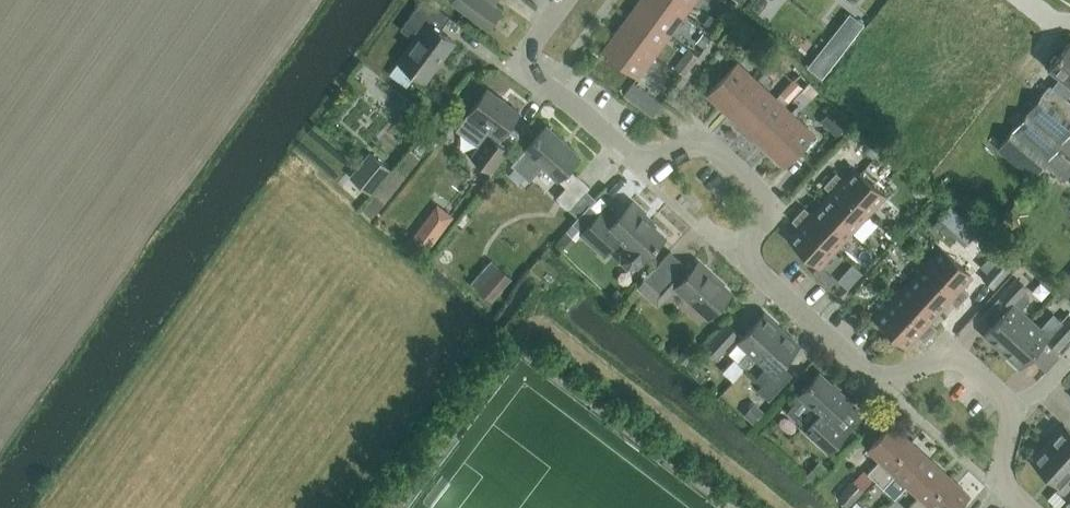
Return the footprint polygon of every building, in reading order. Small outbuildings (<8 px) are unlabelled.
[(391,72),(408,85),(416,74),(425,81),(454,42),(439,31),(449,17),(427,0),(421,0),(400,29),(414,39),(398,61),(399,62),(391,72)] [(451,1),(487,28),(502,9),(491,1),(492,0),(452,0),(451,1)] [(667,0),(640,0),(633,8),(669,34),(684,13),(667,0)] [(684,13),(694,0),(667,0),(684,13)] [(669,34),(633,8),(618,30),(653,56),(669,34)] [(850,14),(812,62),(808,67),(821,77),(864,25),(850,14)] [(711,15),(704,24),(713,31),(719,22),(711,15)] [(653,56),(618,30),(602,51),(637,77),(653,56)] [(703,48),(709,39),(703,34),(696,43),(703,48)] [(998,149),(999,151),(1006,157),(1031,177),(1053,151),(1069,131),(1069,120),(1064,115),(1069,107),(1069,104),(1065,100),(1067,99),(1069,95),(1062,89),(1069,80),(1069,42),(1049,68),(1060,77),(1051,89),(1048,87),(998,149)] [(675,68),(684,74),(697,57),(688,50),(675,68)] [(726,112),(756,80),(736,62),(707,94),(726,112)] [(773,62),(765,70),(773,78),(781,69),(773,62)] [(787,101),(801,87),(793,79),(779,94),(787,101)] [(746,130),(775,98),(756,80),(726,112),(746,130)] [(624,94),(652,115),(661,103),(632,82),(624,94)] [(809,83),(794,98),(803,107),(818,92),(809,83)] [(509,124),(519,112),(487,87),(469,112),(458,126),(480,143),(471,156),(492,172),(520,132),(509,124)] [(765,148),(795,116),(775,98),(746,130),(765,148)] [(785,166),(814,134),(795,116),(765,148),(785,166)] [(833,142),(846,127),(837,118),(823,133),(833,142)] [(579,155),(546,125),(510,163),(529,180),(542,166),(557,180),(558,179),(566,186),(556,197),(569,209),(590,186),(577,174),(576,175),(568,168),(579,155)] [(1028,195),(1034,200),(1045,187),(1041,184),(1052,171),(1063,180),(1069,171),(1069,131),(1053,151),(1031,177),(1038,183),(1028,195)] [(871,144),(864,151),(872,159),(879,151),(871,144)] [(371,193),(391,169),(370,151),(350,175),(371,193)] [(835,172),(829,178),(867,213),(883,195),(854,168),(843,179),(835,172)] [(867,213),(829,178),(823,185),(831,192),(821,203),(850,230),(867,213)] [(619,237),(629,246),(626,249),(624,252),(622,254),(622,258),(630,266),(634,266),(637,264),(639,261),(642,258),(654,245),(655,246),(664,236),(640,215),(642,212),(631,202),(613,222),(600,211),(580,233),(603,254),(619,237)] [(850,230),(821,203),(811,214),(803,206),(797,213),(834,247),(850,230)] [(435,207),(413,237),(430,250),(453,220),(435,207)] [(834,247),(797,213),(791,219),(799,227),(789,238),(818,265),(834,247)] [(565,231),(556,241),(565,249),(574,239),(565,231)] [(994,243),(982,232),(976,239),(989,249),(994,243)] [(969,276),(940,249),(924,266),(961,301),(967,294),(959,287),(969,276)] [(729,292),(696,262),(689,270),(682,263),(682,262),(669,250),(643,278),(659,293),(671,280),(676,284),(675,285),(708,315),(729,292)] [(994,288),(1014,266),(1002,256),(999,260),(991,252),(981,263),(989,270),(982,277),(994,288)] [(851,264),(843,272),(854,282),(862,274),(851,264)] [(491,301),(512,277),(499,266),(479,290),(491,301)] [(961,301),(924,266),(908,283),(937,310),(947,300),(955,307),(961,301)] [(1062,286),(1069,293),(1069,277),(1062,286)] [(984,334),(1002,351),(1030,320),(1020,311),(1029,301),(1021,293),(1027,287),(1016,278),(1000,296),(1011,306),(984,334)] [(937,310),(908,283),(892,301),(929,335),(935,328),(927,321),(937,310)] [(929,335),(892,301),(876,318),(905,345),(915,334),(923,341),(929,335)] [(754,357),(755,358),(782,329),(763,311),(736,340),(747,351),(736,362),(734,360),(723,371),(732,380),(754,357)] [(1069,335),(1069,316),(1068,314),(1057,326),(1049,319),(1039,329),(1030,320),(1002,351),(1020,367),(1047,339),(1057,349),(1069,335)] [(716,358),(739,334),(728,323),(705,347),(716,358)] [(798,344),(782,329),(755,358),(764,367),(754,378),(761,385),(756,389),(768,400),(788,377),(777,367),(798,344)] [(694,356),(685,347),(675,358),(682,364),(684,366),(694,356)] [(845,432),(832,420),(851,400),(819,371),(797,394),(799,396),(788,409),(807,426),(804,430),(827,451),(845,432)] [(755,405),(745,416),(753,423),(763,412),(755,405)] [(874,480),(910,441),(890,423),(866,449),(878,460),(866,473),(874,480)] [(1064,425),(1048,442),(1069,463),(1069,430),(1064,425)] [(905,485),(929,459),(910,441),(874,480),(894,498),(906,486),(905,485)] [(1048,442),(1031,460),(1060,487),(1066,480),(1069,483),(1069,463),(1048,442)] [(949,477),(929,459),(905,485),(906,486),(917,495),(905,507),(920,507),(949,477)] [(829,471),(818,462),(806,475),(816,485),(829,471)] [(848,506),(873,480),(868,475),(859,485),(852,479),(837,496),(848,506)] [(968,495),(949,477),(920,507),(957,507),(968,495)]
